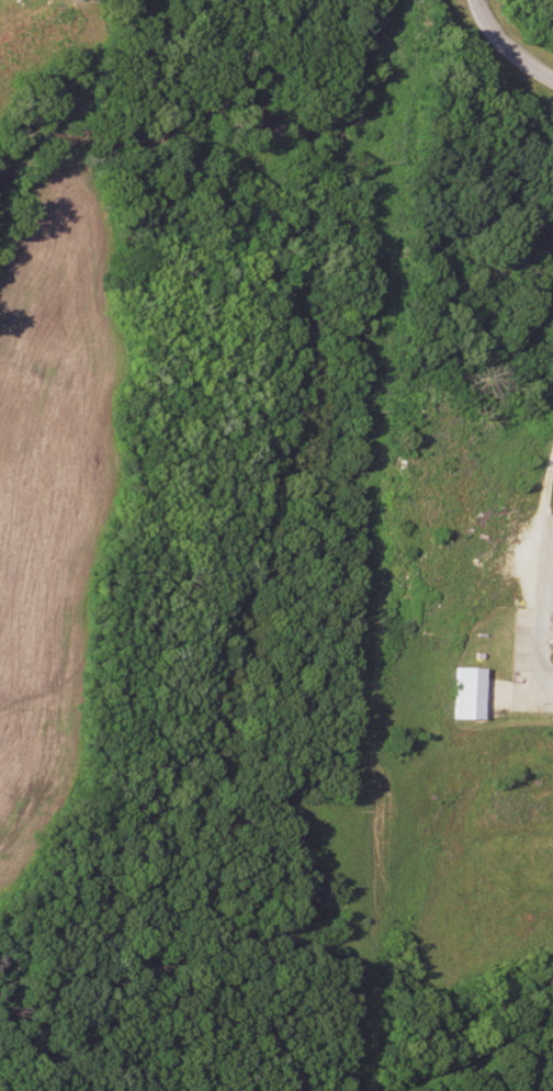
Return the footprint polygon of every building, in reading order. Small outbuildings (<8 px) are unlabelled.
[(478,667),(446,666),(446,719),(478,719),(478,667)]
